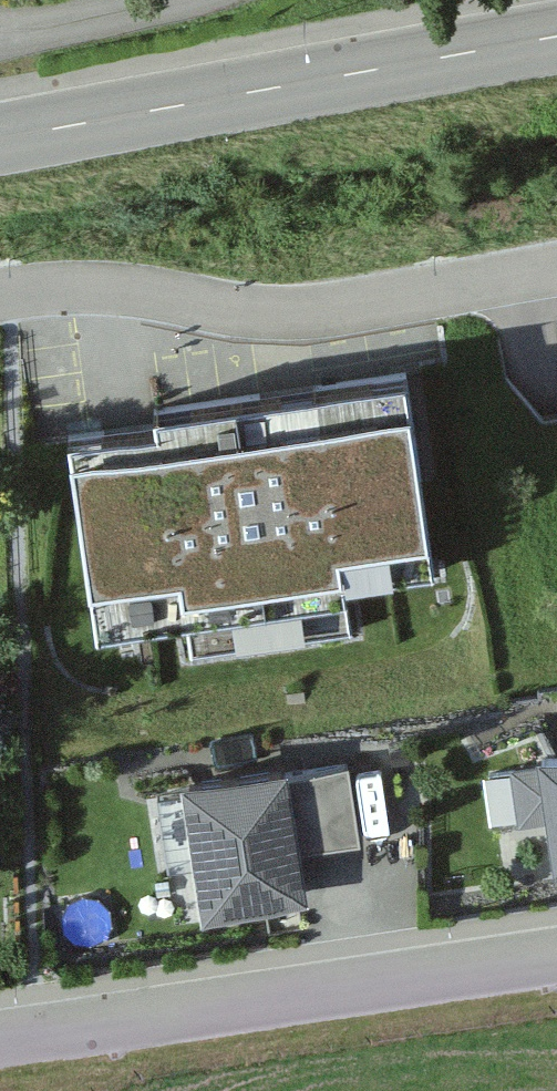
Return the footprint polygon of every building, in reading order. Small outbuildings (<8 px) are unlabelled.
[(157,431),(69,444),(96,635),(345,599),(343,584),(432,571),(404,378),(154,414),(157,431)] [(288,755),(182,770),(184,789),(194,863),(201,909),(307,894),(301,847),(290,766),(288,755)] [(536,759),(538,770),(509,775),(519,837),(548,832),(556,884),(556,755),(536,759)] [(349,758),(290,766),(301,847),(360,840),(349,758)] [(194,863),(184,789),(157,793),(169,867),(194,863)]
